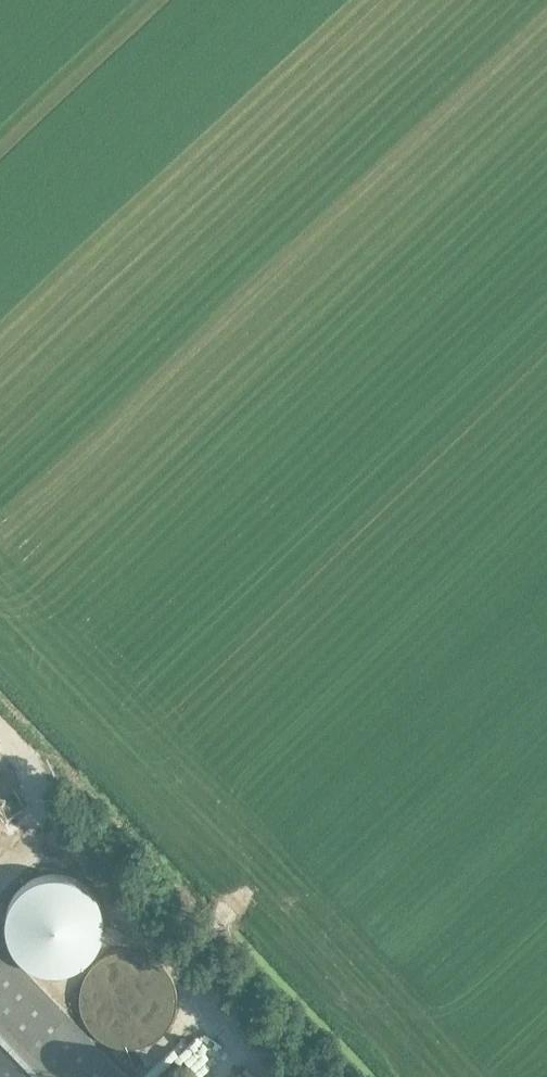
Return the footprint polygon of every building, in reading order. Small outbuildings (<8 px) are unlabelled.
[(93,953),(95,952),(97,947),(100,943),(102,938),(103,933),(104,927),(104,922),(104,917),(103,912),(102,907),(100,902),(97,897),(95,893),(91,889),(88,885),(84,882),(79,879),(75,877),(70,875),(65,873),(59,873),(54,872),(49,873),(44,873),(39,875),(34,877),(29,879),(25,882),(21,885),(17,889),(14,893),(11,897),(9,902),(7,907),(6,912),(5,917),(4,922),(5,927),(6,933),(7,938),(9,942),(11,947),(14,951),(17,956),(21,959),(25,962),(29,965),(34,968),(39,970),(43,971),(49,972),(54,972),(59,972),(64,971),(69,970),(74,968),(78,966),(82,964),(86,960),(90,957),(93,953)] [(1,946),(0,946),(0,1076),(126,1076),(1,946)]
